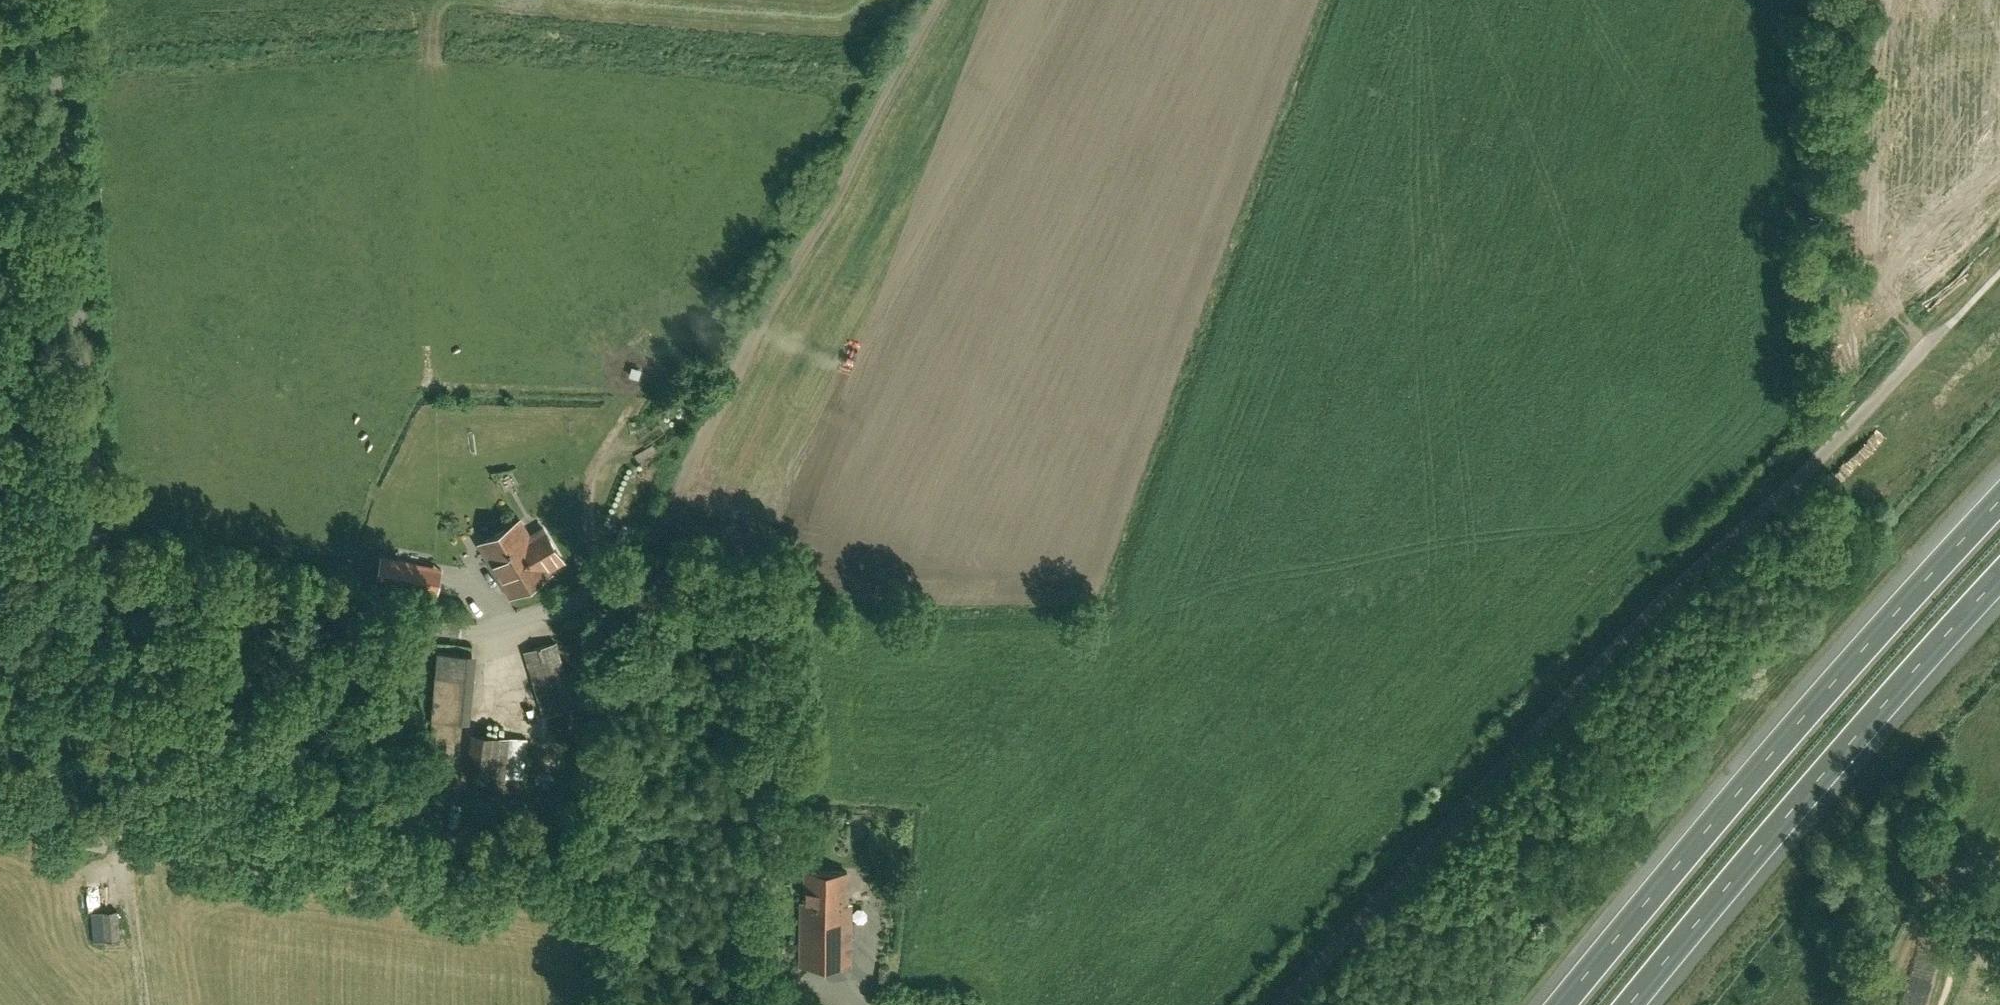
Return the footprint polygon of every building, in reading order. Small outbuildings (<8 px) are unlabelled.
[(529,537),(519,520),(480,543),(511,595),(550,572),(547,568),(562,560),(544,529),(529,537)] [(441,569),(382,558),(377,581),(436,592),(441,569)] [(525,651),(545,717),(575,707),(555,642),(525,651)] [(438,651),(432,719),(467,722),(473,654),(438,651)] [(470,773),(522,778),(526,737),(474,732),(470,773)] [(847,869),(805,868),(804,900),(800,900),(800,964),(850,965),(850,909),(847,909),(847,869)] [(88,910),(89,940),(116,938),(115,909),(88,910)] [(1912,954),(1895,1004),(1922,1004),(1937,963),(1912,954)]
